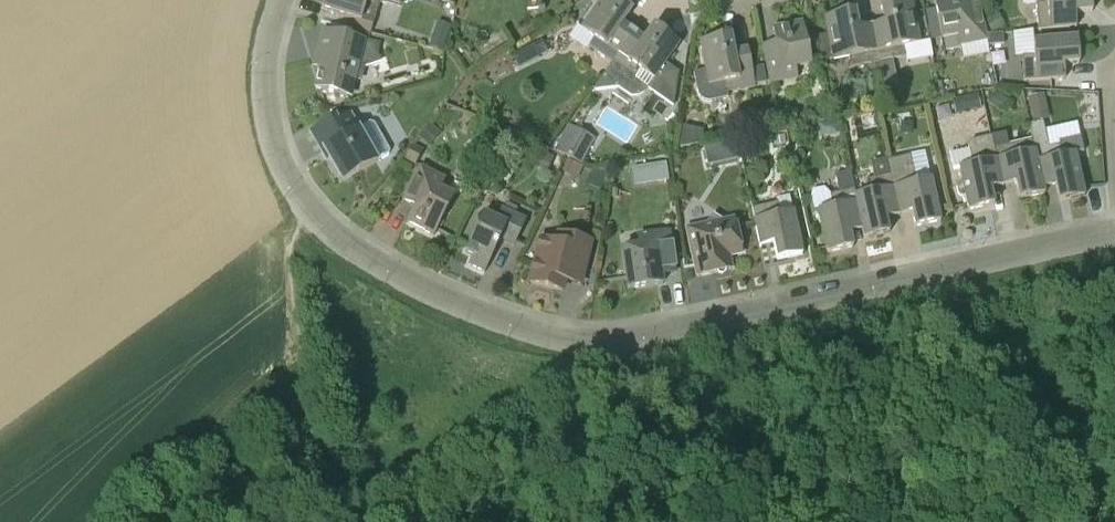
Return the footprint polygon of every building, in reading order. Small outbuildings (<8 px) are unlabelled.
[(360,22),(367,0),(325,0),(322,10),(360,22)] [(633,33),(622,25),(632,12),(615,0),(602,0),(581,30),(594,39),(588,47),(611,64),(613,62),(633,33)] [(986,42),(978,3),(966,5),(965,0),(933,0),(941,40),(957,37),(958,47),(986,42)] [(1037,31),(1076,28),(1075,14),(1092,13),(1091,0),(1046,0),(1046,4),(1036,5),(1037,31)] [(903,47),(919,43),(911,1),(880,7),(884,23),(871,26),(878,62),(905,57),(903,47)] [(878,62),(871,26),(858,28),(854,12),(824,18),(833,61),(848,58),(850,68),(878,62)] [(1000,14),(985,19),(990,33),(1005,27),(1000,14)] [(795,69),(811,66),(802,22),(772,29),(775,44),(762,47),(770,85),(797,79),(795,69)] [(679,74),(665,65),(679,44),(654,27),(644,41),(633,33),(613,62),(635,78),(640,71),(653,81),(647,90),(673,110),(679,74)] [(315,89),(352,97),(365,43),(324,33),(316,69),(319,70),(315,89)] [(988,41),(988,45),(1004,44),(1003,33),(987,34),(988,41)] [(441,52),(445,40),(431,35),(427,48),(441,52)] [(725,94),(754,88),(752,73),(747,51),(733,54),(730,37),(699,43),(708,87),(723,83),(725,94)] [(1021,57),(1023,83),(1065,79),(1064,65),(1079,64),(1077,38),(1033,42),(1034,56),(1021,57)] [(540,40),(518,47),(524,63),(546,56),(540,40)] [(996,112),(1007,101),(997,91),(986,102),(996,112)] [(1031,113),(1048,109),(1044,94),(1027,98),(1031,113)] [(978,95),(965,97),(968,113),(981,110),(978,95)] [(358,173),(377,162),(351,116),(340,122),(338,117),(312,132),(323,151),(327,150),(331,157),(328,159),(340,179),(356,170),(358,173)] [(1042,189),(1043,189),(1055,186),(1059,203),(1084,197),(1074,154),(1061,157),(1059,146),(1048,148),(1046,138),(1044,138),(1041,123),(1028,126),(1032,141),(1042,189)] [(429,124),(419,137),(431,147),(441,134),(429,124)] [(567,124),(553,150),(581,165),(595,139),(567,124)] [(701,144),(704,131),(683,127),(679,148),(701,144)] [(777,148),(784,147),(787,141),(783,135),(776,136),(773,142),(777,148)] [(967,145),(971,165),(959,168),(962,182),(959,183),(957,187),(958,194),(962,196),(965,196),(968,211),(993,206),(990,189),(1003,186),(994,149),(991,136),(970,141),(967,145)] [(1044,195),(1043,189),(1042,189),(1032,141),(994,149),(1003,186),(1016,183),(1019,200),(1044,195)] [(736,143),(724,145),(727,162),(739,159),(736,143)] [(411,145),(403,160),(415,166),(423,151),(411,145)] [(529,164),(548,172),(553,159),(534,151),(529,164)] [(889,175),(898,216),(912,213),(915,228),(940,222),(930,179),(915,182),(909,156),(885,161),(889,175)] [(576,179),(582,167),(567,160),(561,172),(576,179)] [(652,165),(655,183),(669,180),(666,163),(652,165)] [(420,166),(412,182),(402,202),(414,208),(406,222),(434,236),(455,196),(441,189),(446,179),(420,166)] [(829,195),(832,207),(818,210),(828,254),(853,248),(849,233),(862,230),(854,195),(849,172),(834,176),(838,193),(829,195)] [(868,192),(854,195),(862,230),(864,240),(889,234),(885,219),(898,216),(889,175),(865,181),(868,192)] [(501,208),(495,219),(484,213),(465,253),(474,257),(470,266),(485,273),(489,264),(500,241),(514,247),(527,219),(515,214),(517,208),(506,203),(503,209),(501,208)] [(776,203),(751,208),(760,247),(773,244),(777,261),(802,255),(792,211),(779,214),(776,203)] [(713,216),(708,223),(686,228),(697,278),(731,271),(728,257),(742,254),(734,218),(721,220),(713,216)] [(637,246),(621,249),(627,290),(662,285),(661,275),(675,273),(669,230),(636,235),(637,246)] [(554,242),(541,239),(530,283),(562,291),(565,281),(580,285),(591,241),(556,232),(554,242)]
